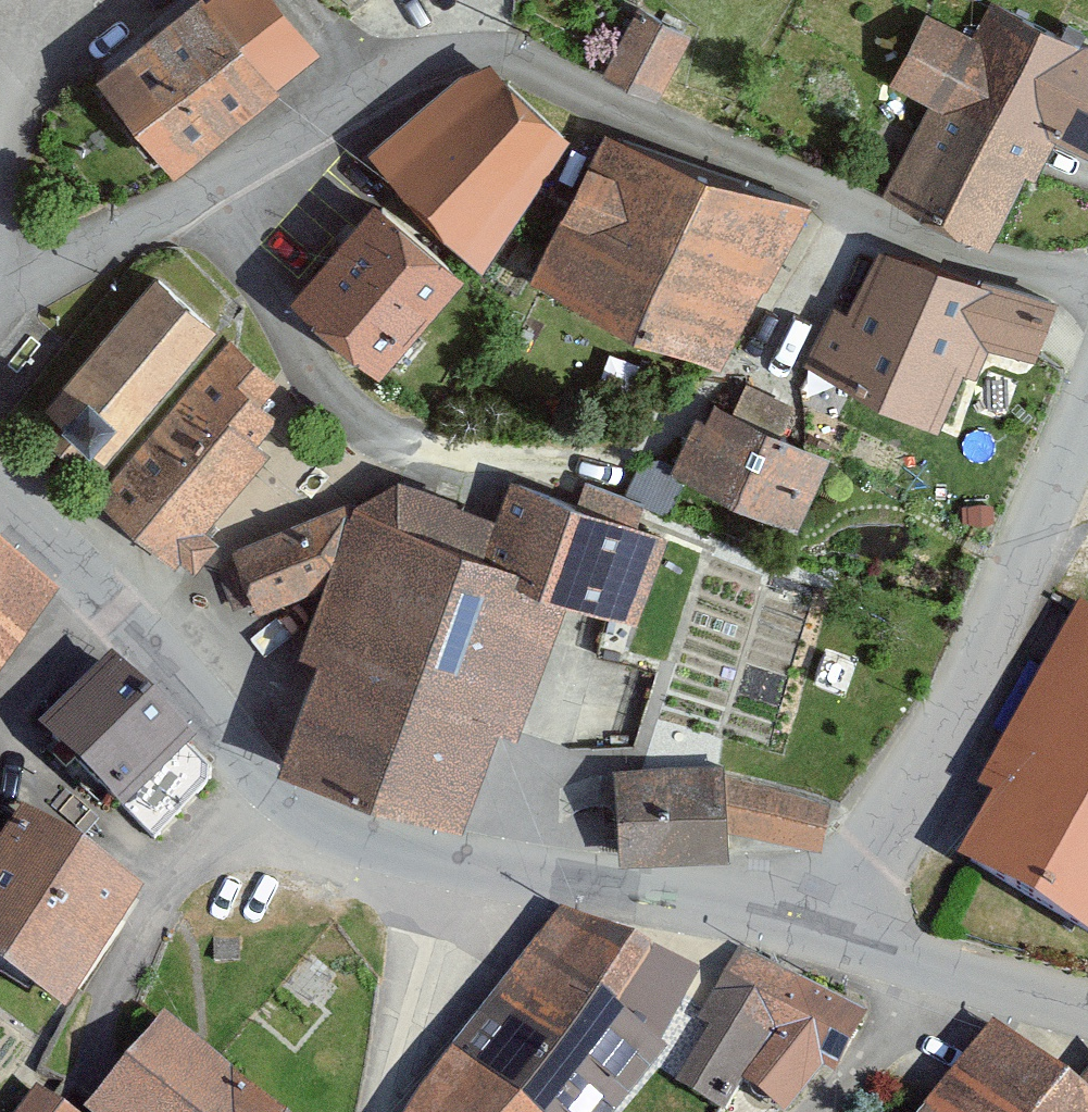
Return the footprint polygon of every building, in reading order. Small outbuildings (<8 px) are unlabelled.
[(96,67),(168,159),(315,46),(279,0),(183,0),(96,67)] [(601,60),(654,86),(684,26),(631,0),(601,60)] [(878,80),(920,101),(877,187),(988,244),(1048,126),(1083,144),(1087,135),(1087,41),(1006,0),(982,0),(958,48),(907,22),(878,80)] [(454,65),(368,139),(479,264),(566,130),(485,53),(454,65)] [(808,204),(599,124),(531,272),(713,361),(808,204)] [(458,269),(366,192),(282,291),(374,369),(458,269)] [(1044,295),(878,230),(851,299),(829,290),(801,359),(932,410),(966,325),(1023,347),(1044,295)] [(153,270),(41,399),(101,451),(213,322),(153,270)] [(224,329),(97,490),(188,560),(273,452),(257,440),(278,414),(262,401),(282,374),(224,329)] [(710,407),(683,471),(794,519),(821,454),(710,407)] [(487,547),(354,498),(330,568),(302,643),(321,650),(284,753),(461,816),(491,732),(521,742),(570,604),(642,629),(663,541),(508,489),(487,547)] [(313,519),(223,550),(239,599),(330,568),(313,519)] [(47,588),(0,552),(0,648),(47,588)] [(1078,604),(933,852),(1087,942),(1087,610),(1078,604)] [(107,660),(37,727),(117,811),(188,744),(107,660)] [(720,816),(822,843),(836,791),(734,764),(720,816)] [(714,779),(628,784),(631,847),(717,843),(714,779)] [(0,834),(0,965),(56,1006),(139,895),(20,807),(0,834)] [(404,1111),(600,1111),(657,1047),(613,1001),(648,951),(558,913),(404,1111)] [(862,1014),(742,940),(696,1014),(709,1023),(675,1077),(725,1108),(742,1080),(790,1110),(824,1057),(832,1062),(862,1014)] [(917,1111),(1087,1111),(1087,1087),(1083,1083),(998,1015),(917,1111)] [(161,1019),(80,1111),(263,1111),(161,1019)] [(15,1111),(65,1111),(35,1087),(15,1111)]
